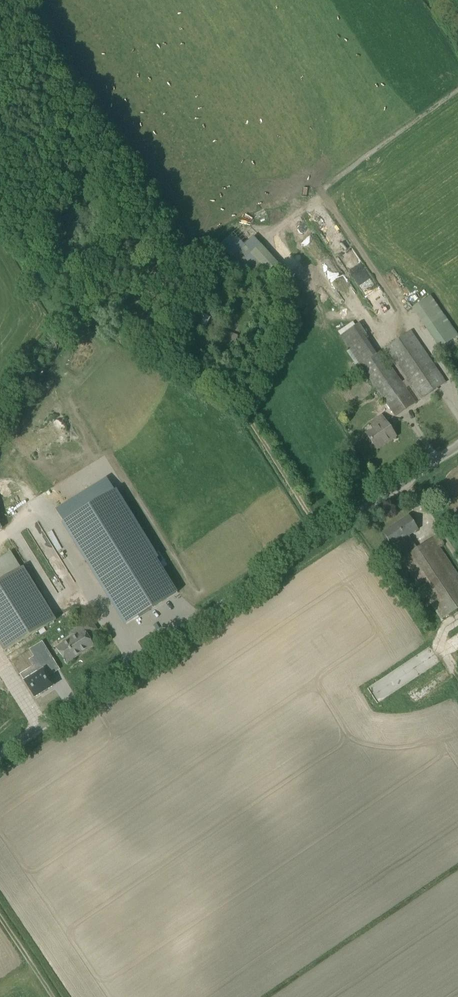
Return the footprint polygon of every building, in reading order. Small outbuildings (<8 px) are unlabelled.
[(257,235),(238,253),(266,282),(284,264),(257,235)] [(210,317),(197,311),(192,320),(205,327),(210,317)] [(457,336),(447,321),(431,332),(441,347),(457,336)] [(387,348),(384,350),(388,356),(391,355),(407,379),(402,382),(406,388),(411,385),(421,399),(446,382),(411,332),(387,348)] [(219,337),(217,342),(235,348),(237,342),(236,342),(219,337)] [(381,352),(361,365),(390,408),(395,416),(415,403),(410,394),(406,388),(402,382),(381,352)] [(396,436),(390,428),(382,415),(371,423),(375,429),(366,434),(377,449),(396,436)] [(102,475),(51,506),(101,587),(113,580),(134,614),(173,590),(102,475)] [(398,543),(406,556),(417,549),(409,536),(418,530),(408,516),(383,532),(393,546),(398,543)] [(417,549),(406,556),(402,559),(442,620),(457,609),(457,574),(440,547),(444,544),(438,535),(417,549)] [(23,567),(0,581),(0,646),(4,652),(56,620),(23,567)] [(93,645),(80,626),(69,633),(72,637),(56,648),(66,663),(93,645)] [(42,642),(30,650),(34,657),(40,667),(53,659),(42,642)] [(402,667),(369,686),(377,699),(410,679),(402,667)] [(27,677),(20,682),(31,697),(49,685),(38,669),(33,673),(32,670),(26,675),(27,677)]
